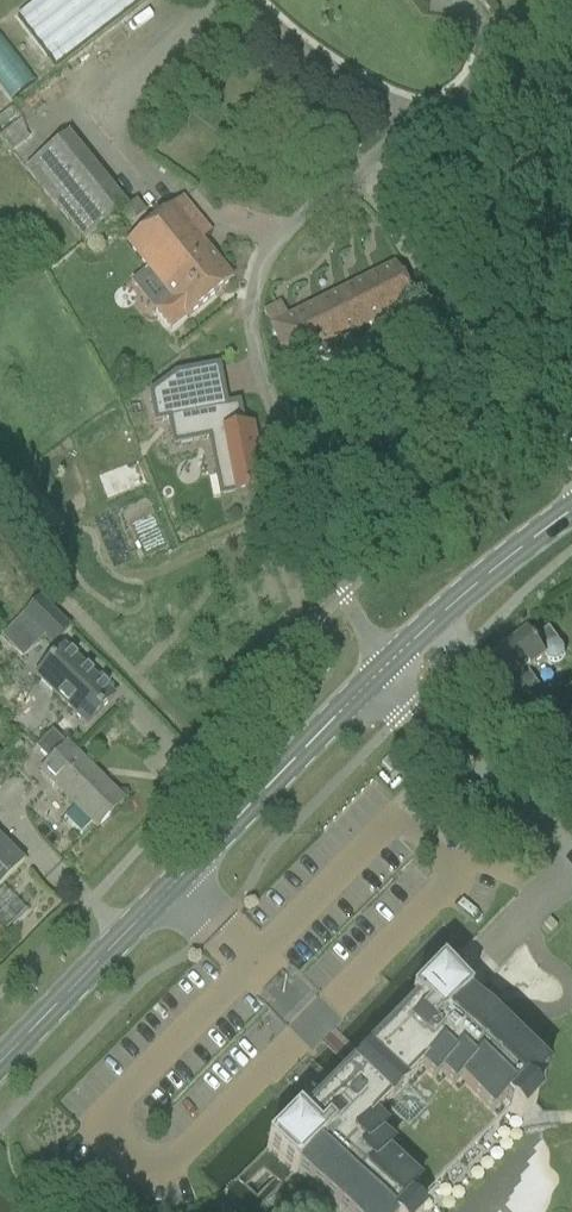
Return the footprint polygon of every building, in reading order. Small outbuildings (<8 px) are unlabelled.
[(55,68),(143,0),(41,0),(17,19),(55,68)] [(12,101),(37,82),(0,34),(0,86),(12,101)] [(86,247),(112,226),(120,237),(146,216),(137,203),(126,212),(69,140),(27,173),(86,247)] [(186,318),(187,319),(232,282),(201,246),(210,238),(181,202),(128,245),(171,299),(155,311),(170,331),(186,318)] [(395,267),(370,279),(389,316),(414,304),(395,267)] [(370,279),(346,291),(365,329),(389,316),(370,279)] [(365,329),(346,291),(321,303),(340,341),(365,329)] [(321,303),(297,315),(315,353),(340,341),(321,303)] [(315,353),(297,315),(288,320),(281,306),(264,315),(289,366),(315,353)] [(220,369),(188,375),(153,402),(157,424),(170,422),(174,446),(210,439),(217,476),(232,474),(236,496),(264,491),(253,427),(244,429),(240,407),(228,409),(220,369)] [(2,639),(23,660),(43,639),(51,647),(70,629),(41,600),(38,604),(2,639)] [(491,661),(508,685),(511,683),(523,700),(541,688),(528,671),(546,658),(549,662),(554,664),(559,663),(563,660),(566,655),(565,650),(550,630),(535,641),(530,633),(491,661)] [(62,650),(36,677),(86,727),(113,699),(62,650)] [(41,776),(75,809),(64,820),(81,837),(93,825),(97,830),(123,803),(50,731),(32,749),(50,767),(41,776)] [(24,864),(0,841),(0,889),(24,864)] [(441,974),(410,1005),(417,1011),(361,1068),(354,1075),(303,1126),(297,1120),(266,1151),(295,1180),(298,1177),(334,1211),(403,1211),(503,1109),(519,1125),(535,1109),(526,1100),(545,1081),(466,1004),(469,1001),(441,974)]
